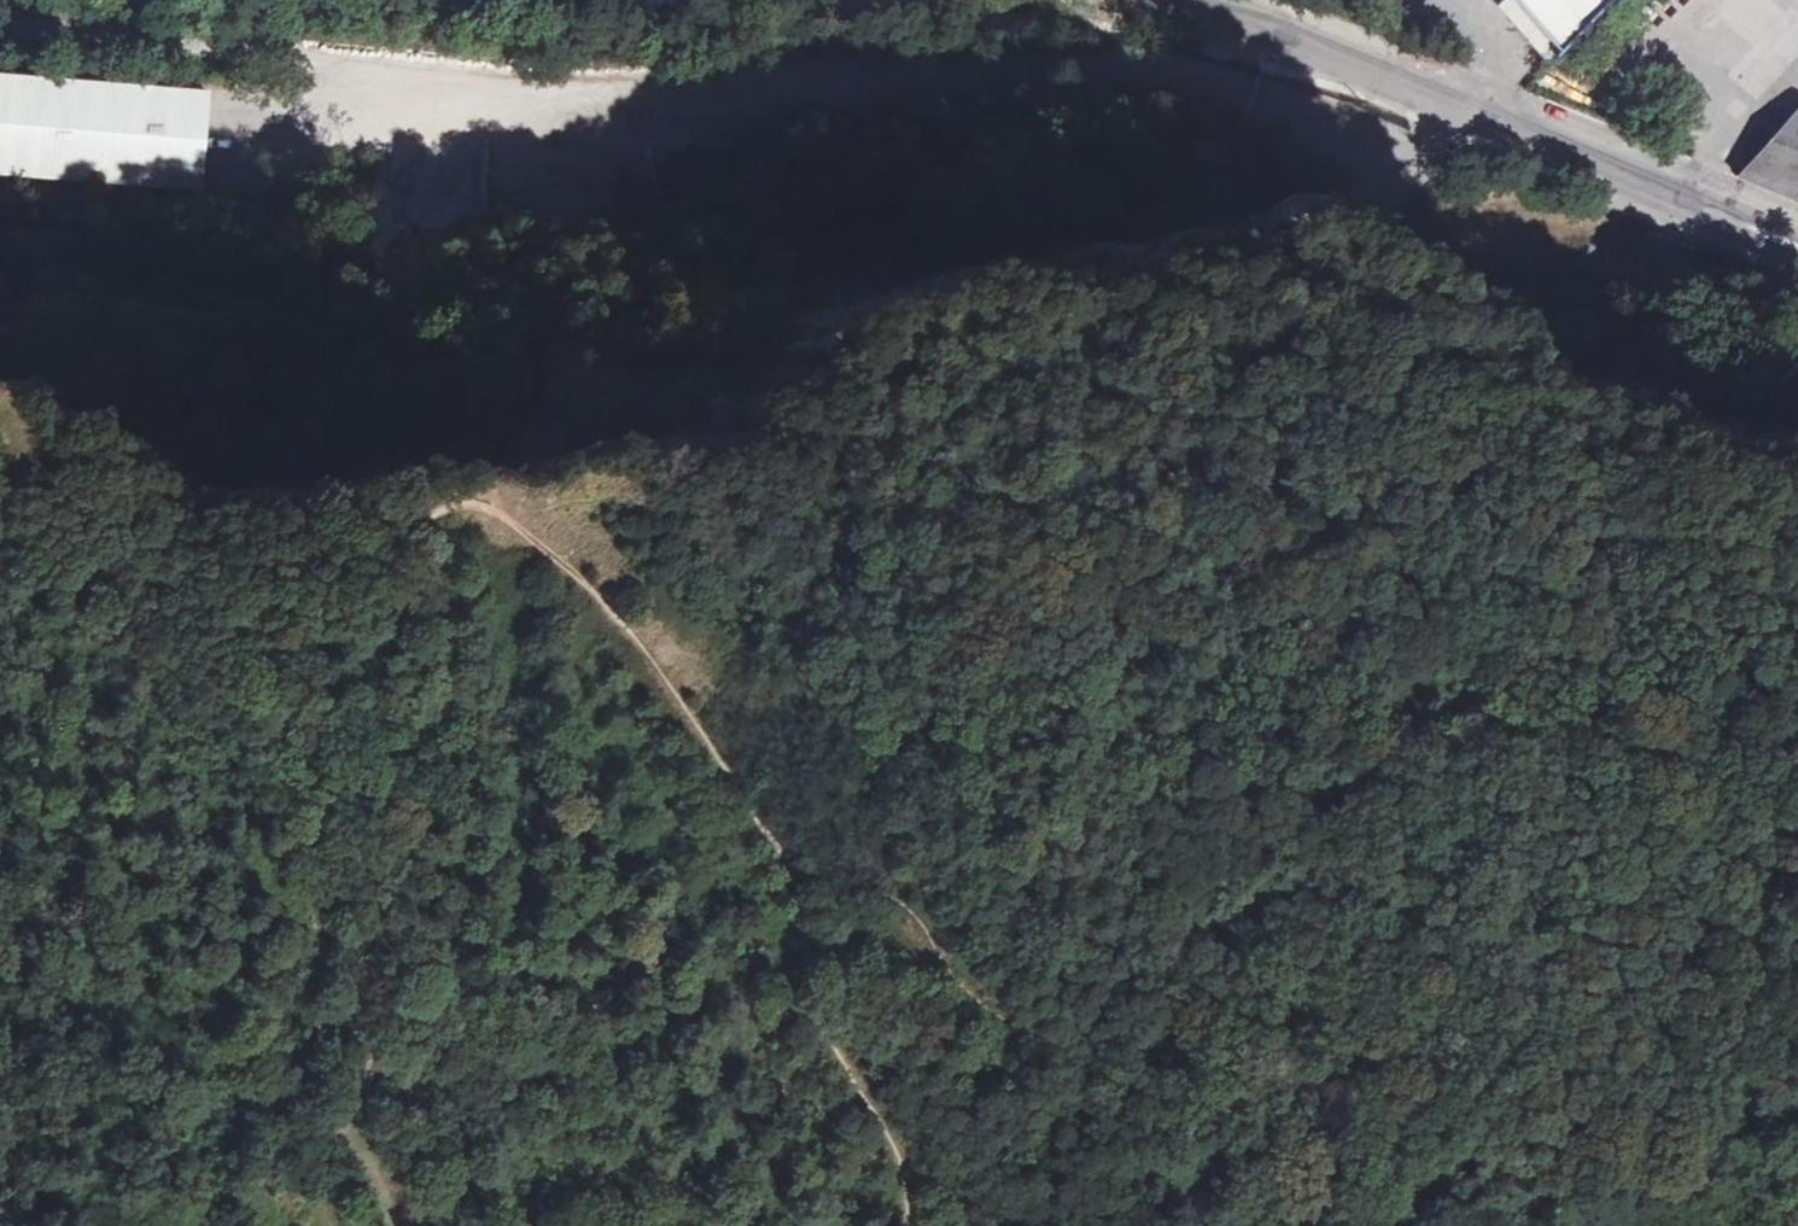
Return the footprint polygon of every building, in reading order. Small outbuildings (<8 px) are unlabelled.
[(1610,0),(1514,0),(1559,53),(1610,0)] [(200,194),(208,98),(0,80),(0,176),(200,194)] [(1767,141),(1759,135),(1744,145),(1754,155),(1734,177),(1797,204),(1797,106),(1767,141)]
